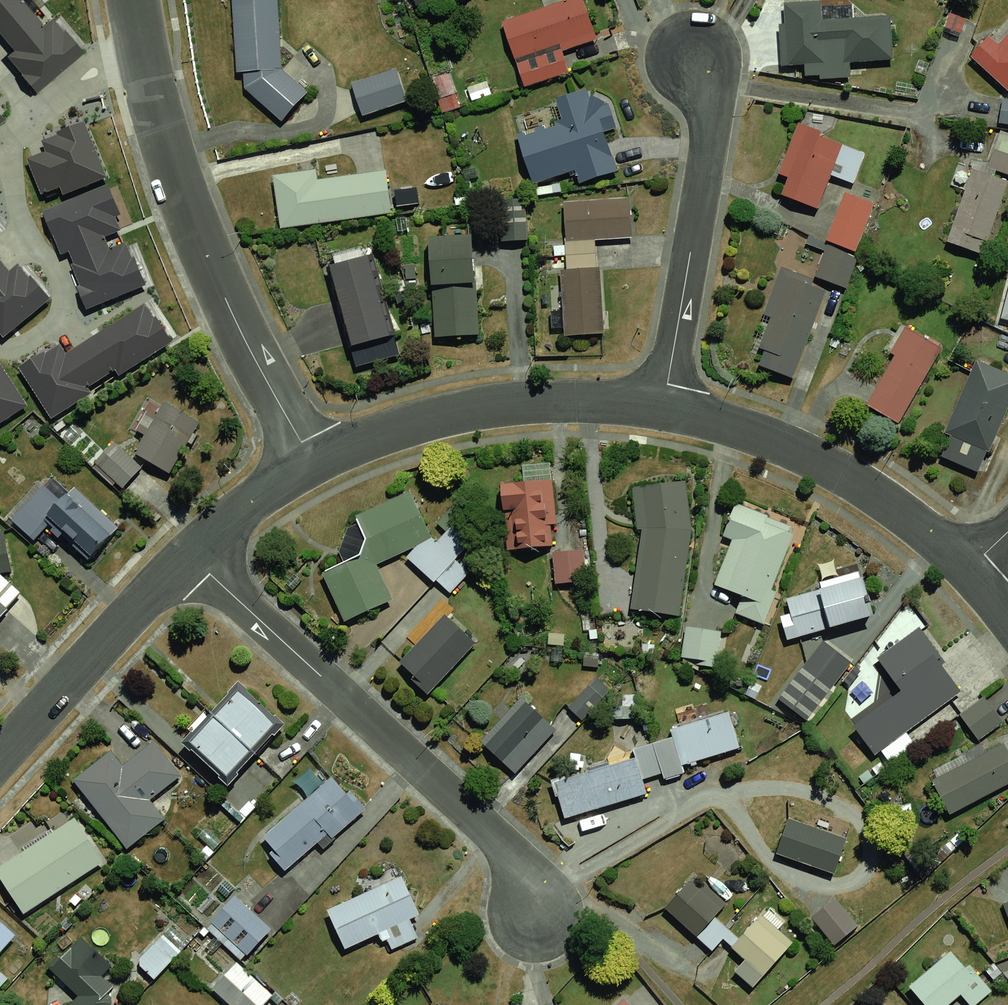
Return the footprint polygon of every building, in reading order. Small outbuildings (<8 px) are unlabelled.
[(2,60),(0,63),(0,69),(24,93),(71,52),(47,20),(40,26),(18,0),(0,0),(0,58),(2,60)] [(226,66),(273,122),(304,91),(274,63),(272,0),(223,0),(226,66)] [(497,24),(516,88),(570,72),(564,52),(602,40),(590,0),(579,0),(497,24)] [(850,5),(771,11),(776,74),(891,65),(888,14),(851,17),(850,5)] [(973,56),(1007,90),(1007,20),(973,56)] [(392,67),(344,82),(354,114),(402,99),(392,67)] [(554,125),(517,136),(531,183),(574,170),(578,183),(621,169),(597,91),(548,107),(554,125)] [(1001,92),(995,120),(1007,123),(1007,94),(1001,92)] [(44,159),(22,167),(33,199),(51,193),(53,199),(91,186),(70,125),(36,137),(44,159)] [(793,125),(768,188),(815,206),(839,143),(793,125)] [(998,132),(989,164),(1007,170),(1007,135),(998,132)] [(375,162),(268,175),(274,226),(382,212),(375,162)] [(1003,180),(966,168),(941,242),(978,255),(1003,180)] [(102,191),(34,211),(49,263),(62,259),(77,309),(128,294),(116,251),(101,256),(95,235),(113,230),(102,191)] [(839,192),(823,238),(854,249),(870,203),(839,192)] [(551,203),(559,334),(597,331),(593,269),(561,271),(559,240),(630,236),(628,198),(551,203)] [(430,236),(430,334),(473,334),(473,236),(430,236)] [(850,254),(820,244),(808,277),(839,287),(850,254)] [(320,267),(340,349),(388,338),(368,255),(320,267)] [(43,300),(9,262),(3,267),(0,264),(0,340),(43,300)] [(1003,273),(993,320),(1007,324),(1007,269),(1003,273)] [(769,271),(741,354),(793,371),(821,289),(769,271)] [(80,395),(78,390),(104,373),(108,378),(163,343),(142,311),(60,363),(51,350),(15,373),(44,418),(80,395)] [(899,324),(860,398),(901,420),(940,346),(899,324)] [(931,452),(976,471),(1007,396),(1007,375),(972,359),(931,452)] [(23,411),(0,374),(0,428),(23,411)] [(155,400),(127,451),(168,473),(196,422),(155,400)] [(101,445),(82,467),(108,491),(128,468),(101,445)] [(543,460),(506,463),(514,551),(550,548),(543,460)] [(27,543),(39,530),(86,569),(119,530),(67,487),(55,498),(37,483),(3,519),(27,543)] [(690,490),(644,484),(627,610),(672,616),(690,490)] [(406,490),(354,510),(371,554),(422,534),(406,490)] [(739,502),(711,582),(765,601),(793,521),(739,502)] [(443,523),(409,560),(440,587),(473,550),(443,523)] [(0,533),(0,572),(8,570),(2,532),(0,533)] [(360,550),(313,569),(333,618),(380,599),(360,550)] [(577,551),(546,554),(549,585),(580,582),(577,551)] [(863,570),(783,596),(796,639),(877,613),(863,570)] [(441,610),(393,656),(427,692),(475,647),(441,610)] [(715,632),(679,625),(674,656),(710,662),(715,632)] [(914,626),(872,654),(899,692),(850,726),(869,754),(959,690),(914,626)] [(817,640),(771,698),(800,721),(845,663),(817,640)] [(241,692),(191,743),(232,783),(281,731),(241,692)] [(515,697),(473,739),(507,773),(549,731),(515,697)] [(985,698),(963,716),(984,741),(1006,723),(985,698)] [(641,746),(649,774),(740,747),(727,703),(671,719),(676,736),(641,746)] [(933,782),(950,813),(1007,784),(1007,753),(1003,743),(933,782)] [(112,749),(71,779),(120,846),(161,815),(112,749)] [(616,758),(548,777),(560,817),(628,797),(616,758)] [(329,775),(252,837),(282,875),(360,813),(329,775)] [(846,839),(789,819),(776,854),(834,874),(846,839)] [(0,864),(0,884),(20,915),(98,866),(69,820),(0,864)] [(400,875),(318,909),(338,956),(384,936),(420,921),(400,875)] [(693,877),(665,909),(697,936),(724,905),(693,877)] [(271,926),(231,898),(208,928),(242,953),(271,926)] [(836,898),(813,917),(836,945),(859,926),(836,898)] [(761,914),(731,947),(745,960),(735,971),(752,986),(792,943),(761,914)] [(10,935),(0,925),(0,946),(10,935)] [(150,936),(130,962),(150,977),(170,951),(150,936)] [(910,986),(926,1004),(950,1004),(979,981),(952,950),(910,986)] [(50,1004),(110,1004),(112,1003),(60,954),(40,974),(61,994),(50,1004)] [(203,989),(223,1004),(261,1004),(269,996),(227,960),(203,989)]
